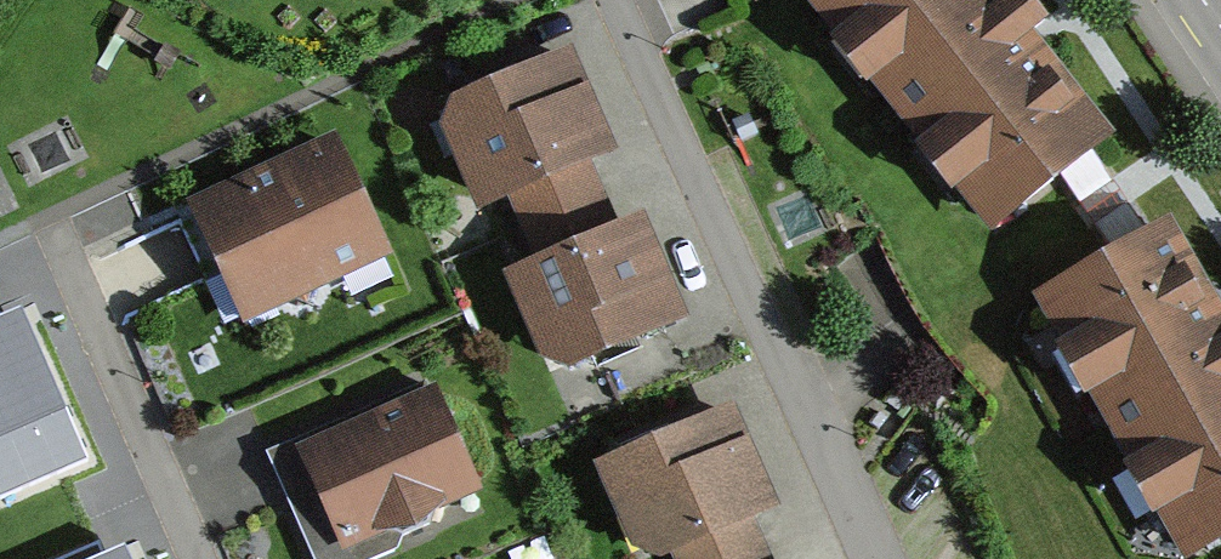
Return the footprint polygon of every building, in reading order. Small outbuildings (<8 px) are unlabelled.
[(802,12),(988,247),(1104,155),(982,0),(817,0),(802,12)] [(529,236),(598,206),(582,169),(607,158),(565,65),(447,118),(489,211),(513,201),(529,236)] [(333,157),(184,222),(235,338),(384,272),(333,157)] [(598,206),(529,236),(546,274),(518,287),(557,375),(680,320),(641,233),(615,245),(598,206)] [(1050,310),(1186,558),(1202,558),(1220,548),(1220,326),(1175,242),(1050,310)] [(21,327),(0,336),(0,505),(82,470),(21,327)] [(465,487),(428,397),(287,454),(324,545),(465,487)] [(760,557),(747,526),(775,514),(734,417),(605,472),(642,558),(668,558),(670,558),(671,558),(756,558),(760,557)]
